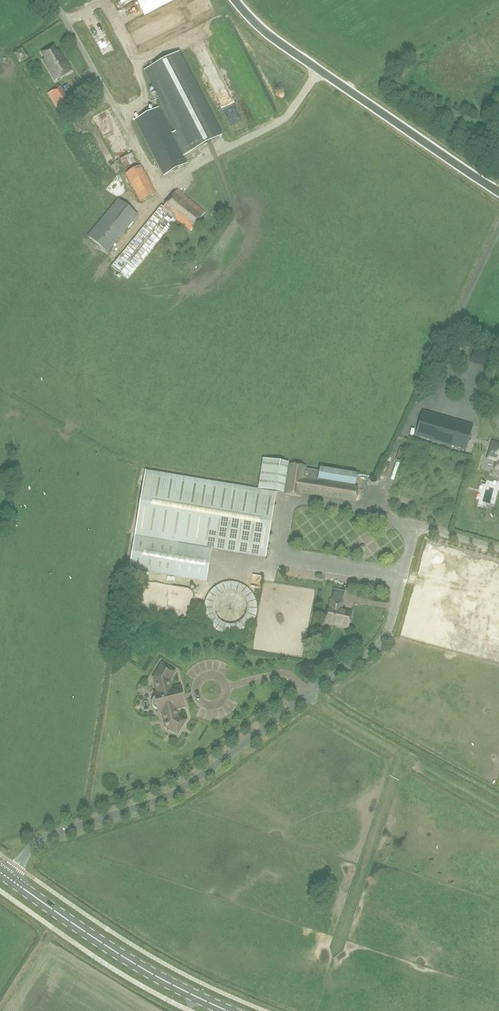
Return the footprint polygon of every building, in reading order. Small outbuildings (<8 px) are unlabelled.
[(143,28),(137,30),(141,43),(147,40),(143,28)] [(42,53),(45,59),(43,60),(55,80),(71,71),(59,50),(57,52),(54,46),(42,53)] [(159,107),(134,120),(163,176),(188,163),(184,156),(214,140),(171,57),(144,71),(175,132),(172,133),(159,107)] [(133,63),(126,65),(131,78),(137,75),(133,63)] [(231,121),(243,114),(229,88),(217,94),(231,121)] [(66,98),(55,105),(58,110),(69,104),(66,98)] [(141,161),(125,169),(141,200),(157,192),(141,161)] [(161,206),(111,267),(127,280),(177,220),(191,232),(205,214),(177,191),(163,208),(161,206)] [(118,200),(87,237),(107,253),(137,216),(118,200)] [(466,450),(473,426),(423,412),(416,435),(466,450)] [(492,446),(490,452),(492,452),(490,459),(498,462),(497,466),(498,470),(498,448),(492,446)] [(263,459),(258,490),(276,492),(285,493),(284,494),(301,497),(302,491),(307,491),(307,494),(308,492),(356,500),(356,502),(359,488),(355,487),(318,481),(319,479),(318,479),(319,479),(320,472),(306,469),(306,467),(303,467),(289,465),(288,465),(288,463),(263,459)] [(319,479),(318,479),(319,479),(356,485),(357,475),(320,469),(320,472),(319,479)] [(145,471),(129,569),(173,577),(205,581),(211,548),(265,557),(276,492),(258,490),(145,471)] [(349,629),(352,613),(342,611),(343,603),(331,600),(326,623),(327,621),(334,623),(333,625),(349,629)] [(155,694),(155,697),(153,699),(152,703),(153,706),(155,708),(158,710),(159,713),(162,712),(166,727),(176,733),(177,731),(179,730),(180,729),(182,727),(182,725),(182,722),(183,721),(179,718),(176,709),(184,707),(179,688),(172,690),(170,681),(175,672),(163,665),(154,678),(158,693),(155,694)]
